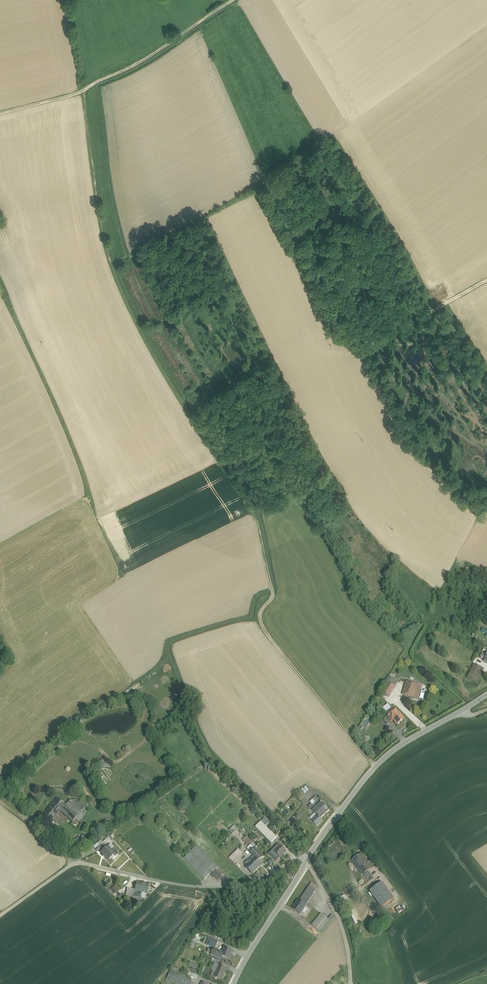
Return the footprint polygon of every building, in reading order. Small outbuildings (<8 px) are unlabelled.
[(483,669),(474,665),(468,678),(476,683),(483,669)] [(390,683),(387,682),(385,685),(387,686),(383,693),(388,696),(394,686),(390,683)] [(422,686),(406,682),(402,694),(414,698),(419,699),(421,691),(422,686)] [(399,715),(392,707),(391,708),(392,709),(385,714),(391,722),(396,719),(395,718),(399,715)] [(57,798),(43,815),(51,823),(60,812),(66,806),(57,798)] [(81,813),(69,802),(66,806),(77,816),(81,813)] [(316,808),(313,811),(317,815),(320,819),(321,819),(329,811),(322,803),(318,806),(316,808)] [(77,816),(66,806),(60,812),(72,822),(77,816)] [(320,819),(317,815),(311,821),(317,826),(322,821),(321,819),(320,819)] [(261,822),(256,827),(272,843),(277,838),(261,822)] [(229,830),(232,834),(237,829),(234,825),(229,830)] [(107,835),(104,838),(106,840),(102,842),(105,845),(111,840),(107,835)] [(253,843),(247,836),(243,840),(249,847),(251,845),(253,843)] [(110,845),(101,853),(108,861),(114,855),(115,857),(119,854),(114,848),(114,849),(110,845)] [(218,867),(198,845),(184,858),(204,880),(218,867)] [(251,845),(249,847),(247,849),(251,854),(256,849),(251,845)] [(277,850),(275,852),(274,852),(274,853),(280,858),(284,855),(283,854),(286,852),(281,846),(280,846),(280,847),(277,850)] [(280,858),(274,853),(274,852),(275,852),(277,850),(275,847),(269,854),(277,862),(280,858)] [(238,849),(229,858),(233,863),(243,854),(238,849)] [(263,857),(256,849),(251,854),(254,856),(256,858),(260,861),(263,857)] [(372,868),(361,854),(352,860),(355,864),(357,864),(364,874),(372,868)] [(254,856),(249,861),(248,860),(245,863),(246,863),(246,864),(247,864),(247,863),(249,864),(249,865),(256,858),(254,856)] [(249,865),(246,868),(252,875),(263,864),(260,861),(256,858),(249,865)] [(216,871),(212,875),(220,883),(225,879),(216,871)] [(374,879),(369,872),(364,876),(369,883),(374,879)] [(382,882),(370,891),(382,908),(394,899),(382,882)] [(149,886),(136,883),(134,890),(142,892),(146,893),(147,893),(149,886)] [(318,887),(312,883),(309,887),(315,891),(318,887)] [(120,889),(114,884),(109,889),(114,895),(120,889)] [(309,887),(299,902),(306,906),(316,891),(315,891),(309,887)] [(142,892),(134,890),(127,888),(126,895),(141,899),(141,897),(142,892)] [(299,902),(298,901),(292,910),(300,915),(306,906),(299,902)] [(329,920),(321,914),(312,925),(320,932),(329,920)] [(218,941),(212,939),(209,946),(215,949),(218,941)] [(222,953),(214,950),(212,955),(222,959),(223,957),(230,960),(233,952),(224,948),(222,953)] [(190,961),(188,966),(197,969),(199,965),(190,961)] [(227,969),(218,965),(215,972),(213,971),(210,976),(222,981),(227,969)] [(209,974),(212,970),(203,966),(201,970),(209,974)] [(170,971),(167,980),(176,983),(188,983),(189,982),(190,980),(170,971)]
